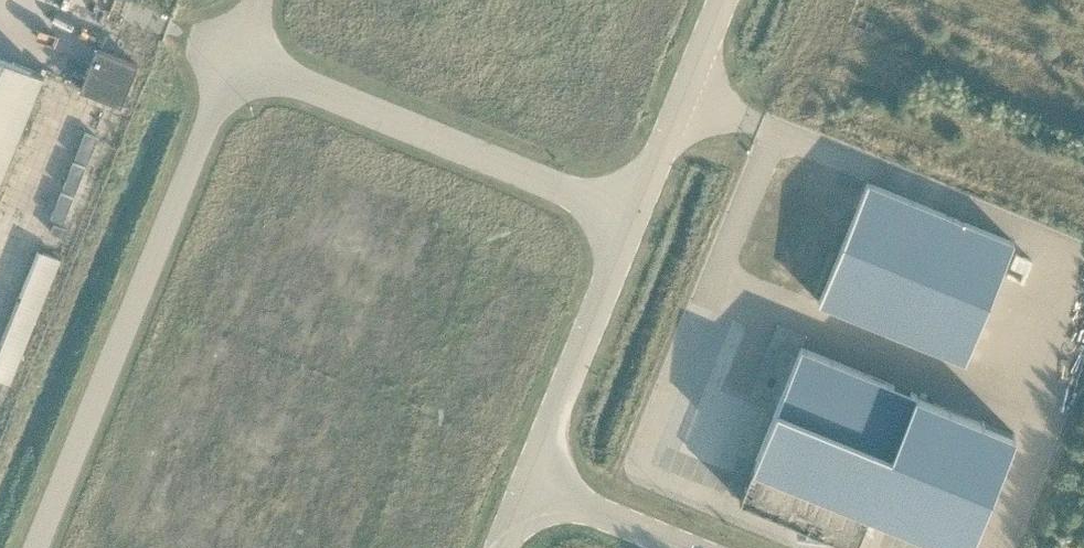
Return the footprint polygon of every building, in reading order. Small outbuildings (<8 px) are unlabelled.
[(138,98),(150,55),(108,43),(96,86),(138,98)] [(84,156),(60,211),(73,217),(84,190),(81,189),(94,160),(84,156)] [(820,300),(966,359),(1014,240),(868,181),(820,300)] [(808,270),(838,196),(813,185),(783,259),(808,270)] [(2,370),(22,378),(71,252),(51,244),(2,370)] [(802,345),(740,498),(856,545),(871,510),(965,547),(969,547),(1016,432),(802,345)]
